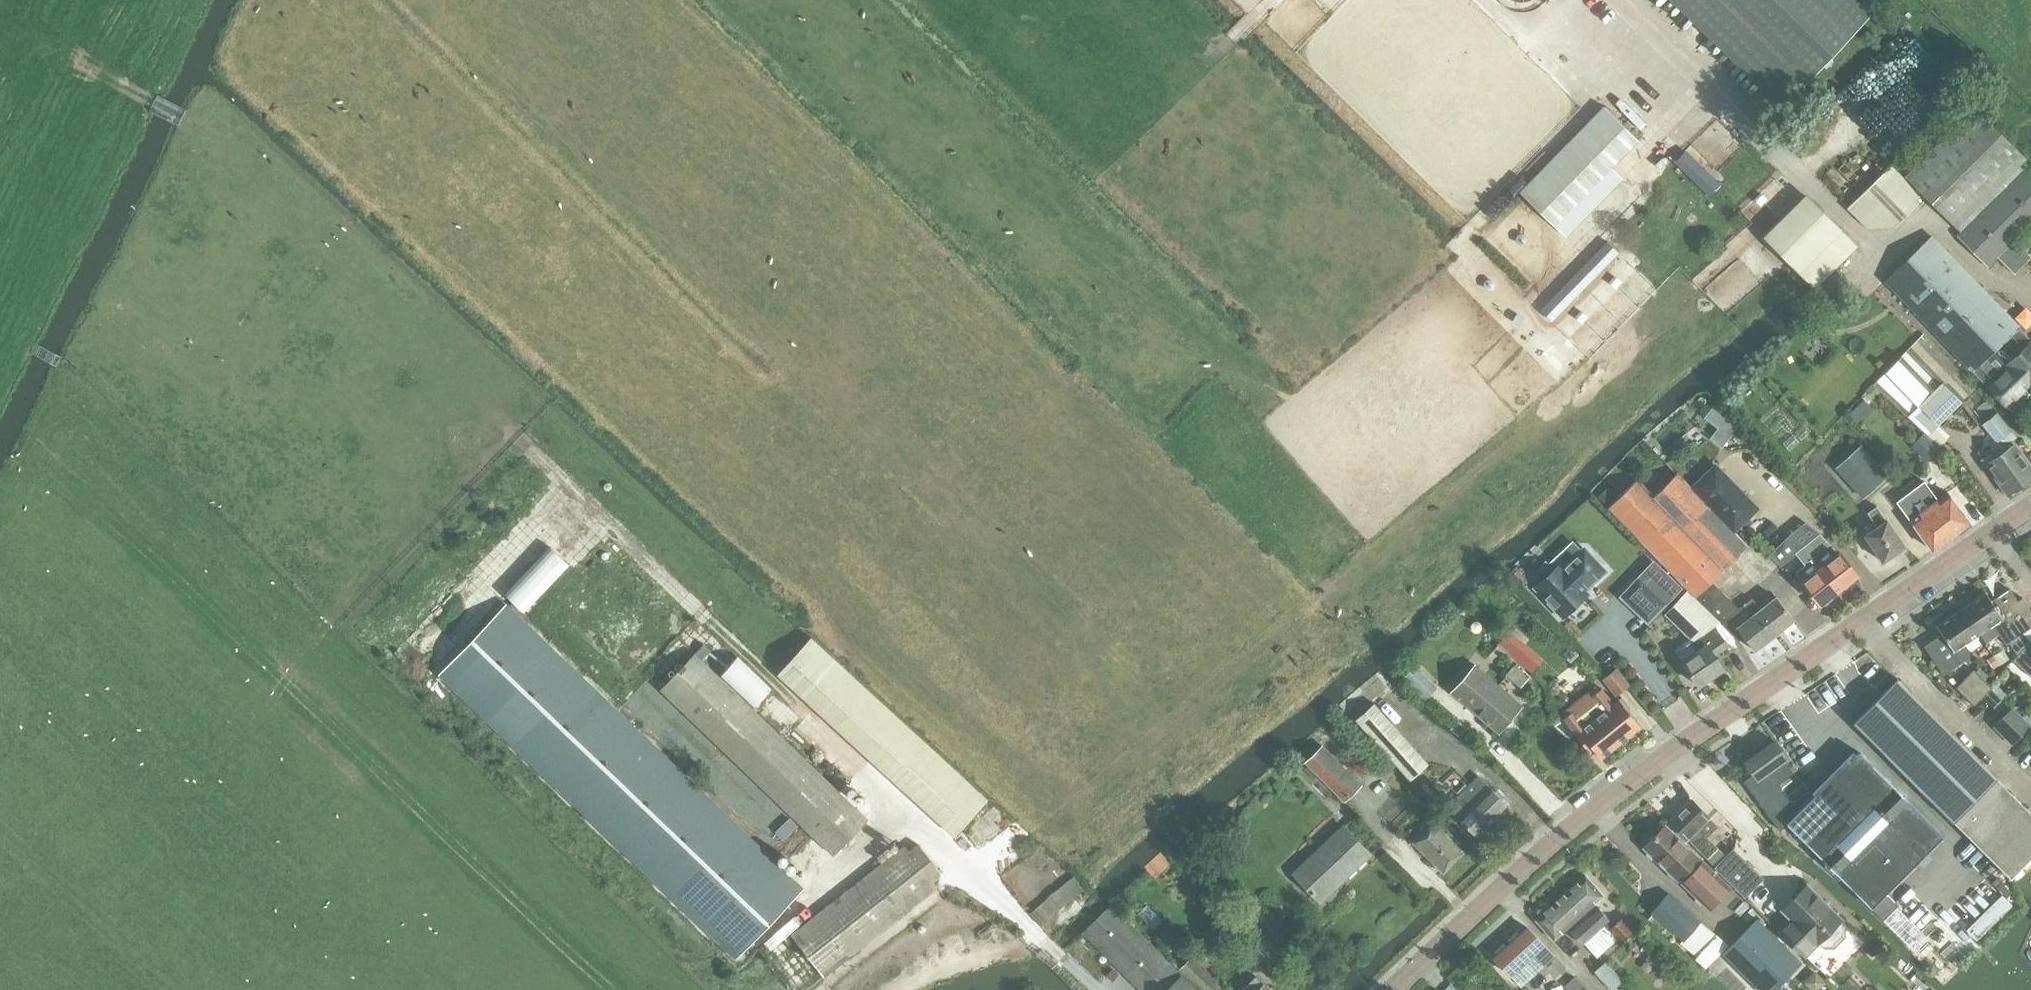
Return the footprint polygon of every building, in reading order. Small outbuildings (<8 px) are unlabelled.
[(1781,106),(1871,14),(1866,9),(1857,0),(1670,0),(1781,106)] [(1604,105),(1520,191),(1555,226),(1640,140),(1604,105)] [(1921,192),(1960,232),(1957,234),(1988,265),(1997,256),(2014,273),(2030,256),(2030,255),(2014,238),(2030,221),(2030,176),(2019,165),(2026,158),(1975,105),(1904,175),(1921,192)] [(1890,163),(1846,208),(1868,229),(1891,228),(1918,201),(1915,198),(1921,192),(1904,175),(1903,176),(1890,163)] [(1814,289),(1834,269),(1858,245),(1806,194),(1762,237),(1814,289)] [(1552,315),(1622,250),(1604,231),(1535,297),(1552,315)] [(2019,327),(1932,235),(1886,280),(1988,386),(1987,387),(2006,406),(2006,405),(2027,385),(2030,389),(2030,339),(2019,327)] [(1885,372),(1873,384),(1928,435),(1938,425),(1961,402),(1976,387),(1923,332),(1885,372)] [(2000,438),(2012,428),(1997,411),(1986,420),(2000,438)] [(1736,428),(1726,417),(1718,428),(1710,439),(1722,448),(1736,428)] [(1992,452),(1991,451),(1982,459),(2007,493),(2030,476),(2030,467),(2013,443),(1994,456),(1992,452)] [(1863,498),(1889,475),(1861,444),(1835,467),(1863,498)] [(1714,466),(1692,489),(1733,531),(1756,508),(1714,466)] [(1609,485),(1598,496),(1608,506),(1695,597),(1696,596),(1723,624),(1730,617),(1739,608),(1712,580),(1748,546),(1733,531),(1692,489),(1676,472),(1653,494),(1637,478),(1619,496),(1609,485)] [(1937,497),(1924,480),(1896,500),(1932,550),(1969,522),(1946,490),(1937,497)] [(1887,519),(1886,519),(1877,505),(1867,512),(1876,526),(1864,534),(1882,561),(1905,545),(1887,519)] [(1790,532),(1768,554),(1780,565),(1795,553),(1805,545),(1820,533),(1805,521),(1790,532)] [(1805,545),(1839,589),(1858,574),(1839,551),(1839,552),(1820,533),(1805,545)] [(550,544),(507,590),(525,609),(569,561),(550,544)] [(1820,604),(1839,589),(1805,545),(1795,553),(1805,565),(1796,572),(1820,604)] [(1534,586),(1561,616),(1586,594),(1582,590),(1604,571),(1584,549),(1563,568),(1559,564),(1552,570),(1545,561),(1533,572),(1541,580),(1534,586)] [(1653,558),(1618,595),(1647,623),(1682,586),(1653,558)] [(1979,635),(1993,625),(2006,644),(2009,642),(2023,633),(2030,627),(2030,609),(2022,596),(2018,599),(2009,587),(1991,599),(1986,591),(1961,609),(1979,635)] [(1710,626),(1709,624),(1714,618),(1687,592),(1662,617),(1690,642),(1691,641),(1696,649),(1680,660),(1699,686),(1725,668),(1716,654),(1729,645),(1721,634),(1720,635),(1713,625),(1710,626)] [(1752,598),(1744,604),(1752,615),(1757,611),(1775,634),(1794,619),(1776,596),(1760,608),(1752,598)] [(506,602),(438,673),(736,957),(803,886),(506,602)] [(1730,617),(1723,624),(1736,637),(1741,633),(1754,650),(1775,634),(1757,611),(1752,615),(1744,604),(1739,608),(1730,617)] [(1943,674),(1972,655),(1965,644),(1979,635),(1961,609),(1937,625),(1942,633),(1929,642),(1931,645),(1930,649),(1927,651),(1943,674)] [(1497,641),(1536,667),(1547,651),(1508,625),(1497,641)] [(2023,633),(2009,642),(2018,654),(2030,641),(2023,633)] [(955,836),(959,832),(988,799),(811,636),(777,673),(955,836)] [(2030,641),(2018,654),(2013,659),(2030,676),(2030,641)] [(833,856),(835,854),(869,818),(695,652),(659,689),(833,856)] [(733,655),(717,671),(752,703),(768,687),(733,655)] [(1414,666),(1406,661),(1395,671),(1402,677),(1402,678),(1424,699),(1436,687),(1414,665),(1414,666)] [(1498,732),(1522,705),(1476,664),(1451,692),(1498,732)] [(1520,688),(1529,677),(1513,664),(1505,674),(1520,688)] [(1616,696),(1629,685),(1615,668),(1602,678),(1616,696)] [(1965,696),(1983,678),(1973,669),(1955,687),(1965,696)] [(1953,820),(1997,777),(1897,677),(1854,721),(1953,820)] [(1983,678),(1965,696),(1974,706),(1992,687),(1983,678)] [(1609,727),(1621,742),(1641,726),(1619,698),(1614,702),(1602,687),(1582,702),(1605,730),(1609,727)] [(1410,779),(1428,763),(1374,702),(1355,719),(1410,779)] [(1601,758),(1621,742),(1609,727),(1605,730),(1582,702),(1562,718),(1574,732),(1590,753),(1594,750),(1601,758)] [(1994,725),(2003,735),(2021,716),(2012,707),(1994,725)] [(2021,716),(2003,735),(2012,744),(2030,725),(2021,716)] [(1787,765),(1784,761),(1787,758),(1773,739),(1744,760),(1753,773),(1743,780),(1779,830),(1787,823),(1872,907),(1918,861),(1924,867),(1933,857),(1927,852),(1943,836),(1858,751),(1798,811),(1778,784),(1794,772),(1789,765),(1787,765)] [(1304,761),(1333,789),(1345,801),(1362,784),(1321,744),(1304,761)] [(1476,835),(1507,804),(1477,774),(1450,802),(1454,806),(1451,810),(1476,835)] [(1953,820),(2011,877),(2030,857),(2030,811),(1997,777),(1953,820)] [(1710,861),(1721,850),(1707,836),(1718,826),(1710,817),(1711,816),(1692,798),(1669,821),(1710,861)] [(1443,872),(1463,851),(1433,822),(1413,842),(1443,872)] [(1340,881),(1370,853),(1342,824),(1292,871),(1320,900),(1322,898),(1320,896),(1338,879),(1340,881)] [(1683,884),(1703,903),(1709,909),(1730,887),(1704,862),(1665,825),(1644,848),(1683,885),(1683,884)] [(911,853),(905,844),(904,844),(790,933),(824,977),(938,887),(933,881),(943,873),(921,846),(911,853)] [(1733,847),(1714,865),(1745,896),(1763,877),(1733,847)] [(1979,929),(2019,893),(2000,873),(1970,900),(1960,889),(1951,898),(1979,929)] [(1585,874),(1550,906),(1568,927),(1583,945),(1596,959),(1617,939),(1621,943),(1635,929),(1622,916),(1614,924),(1595,903),(1604,895),(1585,874)] [(1041,926),(1041,925),(1085,889),(1074,875),(1029,913),(1041,926)] [(1834,944),(1844,934),(1844,925),(1838,920),(1841,917),(1807,884),(1783,908),(1793,918),(1782,929),(1806,953),(1820,938),(1824,943),(1834,944)] [(1696,957),(1715,934),(1700,921),(1701,921),(1668,892),(1650,912),(1683,940),(1680,943),(1696,957)] [(1081,932),(1140,989),(1198,989),(1180,972),(1111,902),(1081,932)] [(1550,906),(1535,919),(1554,940),(1568,927),(1550,906)] [(1787,976),(1801,962),(1757,918),(1723,952),(1761,989),(1773,989),(1787,976)] [(1544,945),(1527,926),(1493,957),(1511,975),(1522,986),(1554,955),(1544,945)] [(1198,989),(1221,989),(1197,966),(1192,961),(1180,972),(1198,989)] [(1255,975),(1241,988),(1243,989),(1270,989),(1263,982),(1263,983),(1255,975)]
